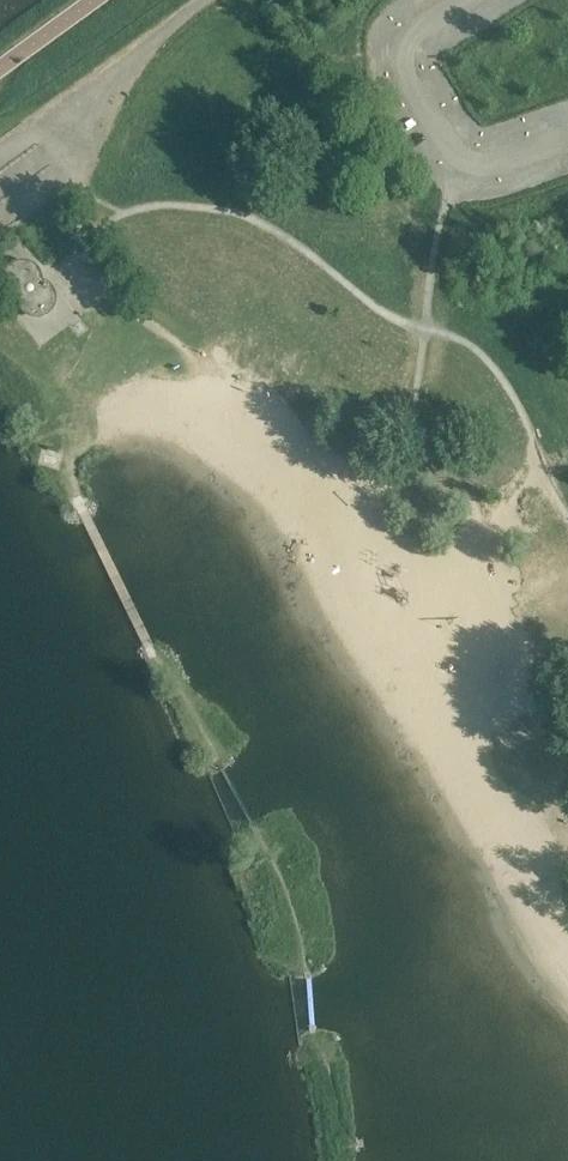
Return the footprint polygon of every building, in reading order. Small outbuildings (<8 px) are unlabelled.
[(43,274),(42,272),(40,269),(37,267),(35,265),(33,264),(30,263),(27,262),(23,262),(21,262),(17,263),(14,265),(10,267),(9,269),(7,272),(5,274),(5,277),(4,278),(4,279),(4,282),(4,284),(4,287),(5,289),(7,292),(8,294),(10,296),(12,298),(13,299),(19,302),(19,304),(19,306),(20,308),(20,310),(21,311),(22,312),(24,315),(26,317),(28,318),(30,319),(33,320),(35,321),(38,321),(40,321),(44,320),(47,318),(50,316),(53,314),(55,312),(56,308),(57,306),(58,303),(58,301),(58,300),(58,297),(57,295),(57,294),(56,291),(54,289),(52,286),(50,285),(47,283),(44,282),(44,279),(44,277),(43,274)]
